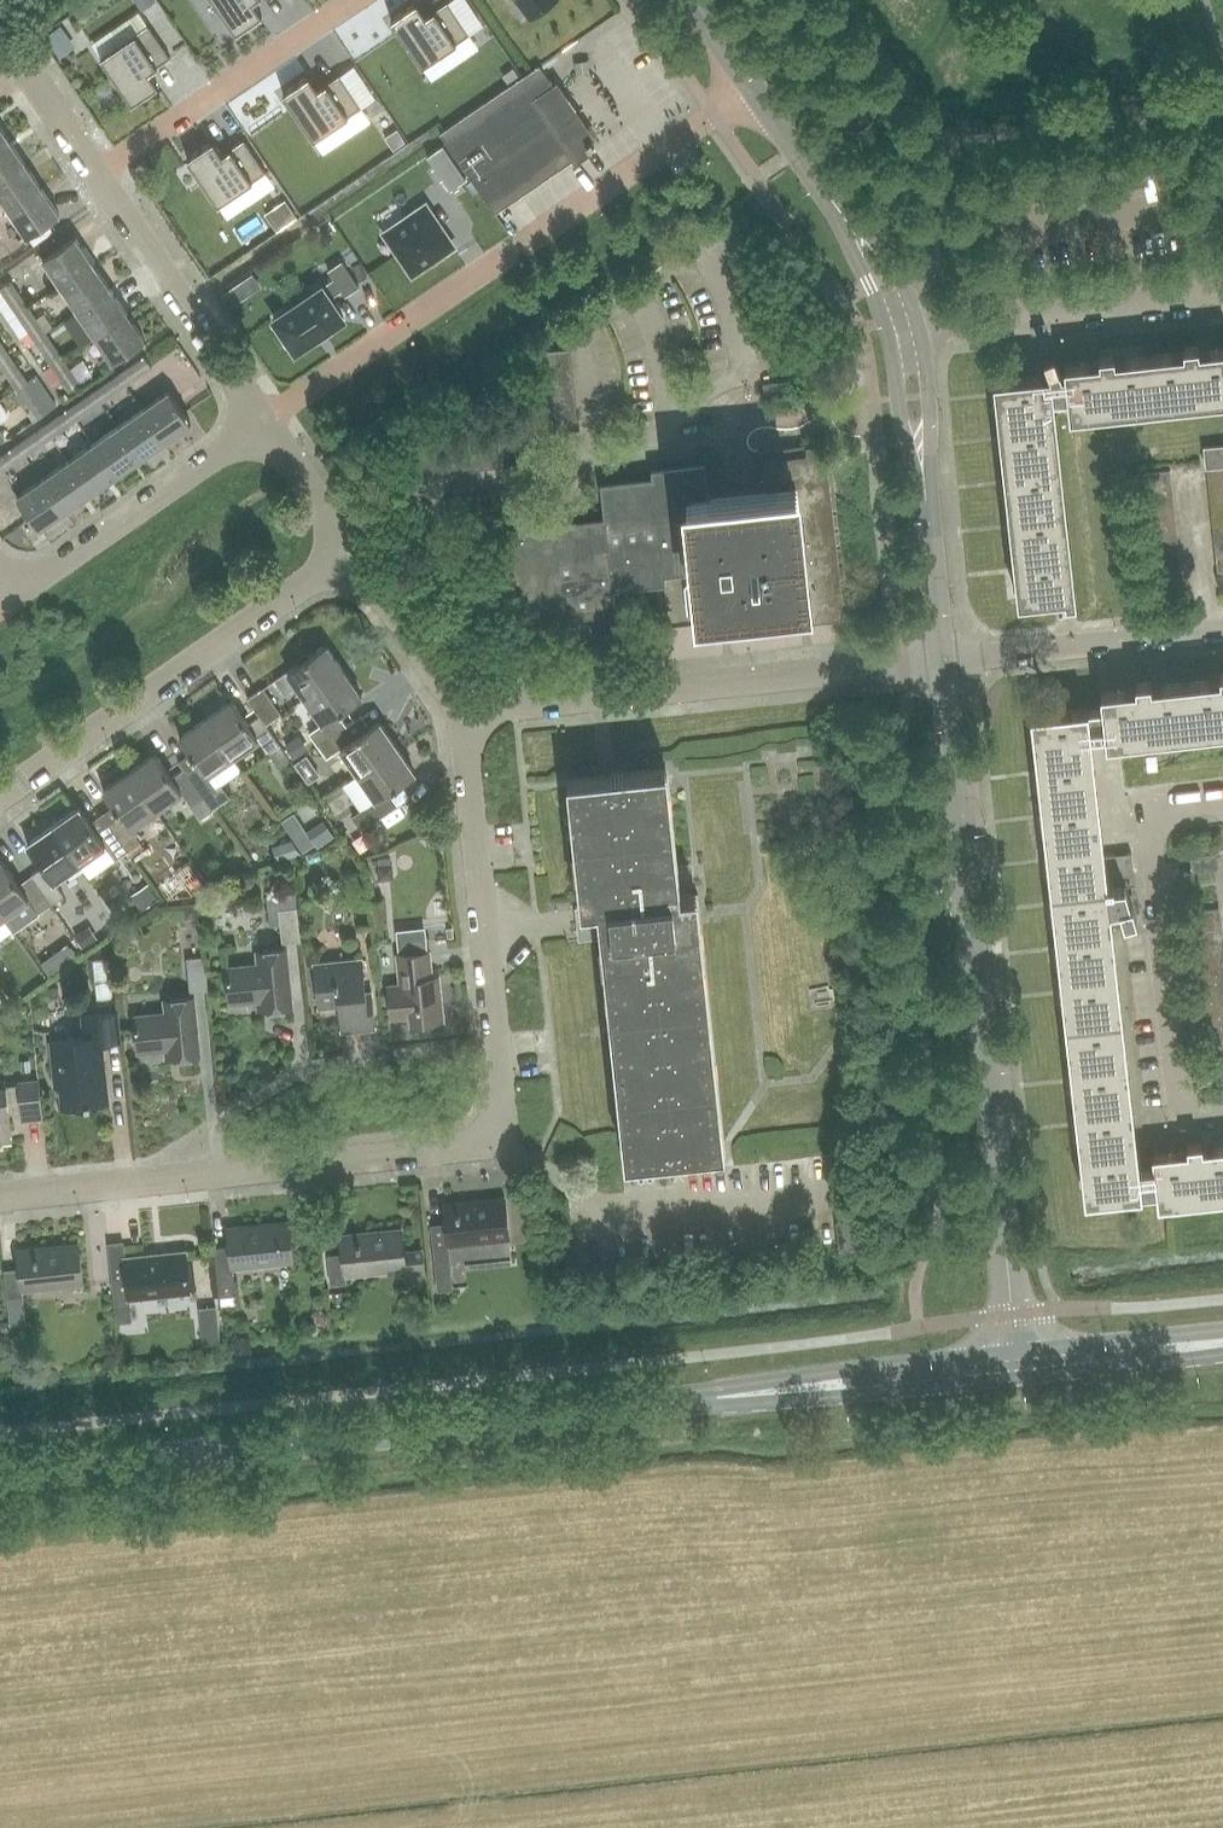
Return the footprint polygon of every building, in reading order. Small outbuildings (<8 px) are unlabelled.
[(141,10),(155,0),(134,0),(141,10)] [(232,27),(236,33),(262,15),(253,1),(254,0),(214,0),(232,27)] [(530,17),(553,0),(518,0),(530,17)] [(417,5),(391,23),(422,69),(470,37),(448,4),(426,19),(417,5)] [(60,25),(45,36),(55,51),(71,40),(60,25)] [(156,36),(108,69),(139,115),(165,97),(156,83),(178,69),(156,36)] [(587,61),(574,63),(575,71),(588,69),(587,61)] [(594,145),(540,65),(440,133),(495,213),(594,145)] [(513,69),(502,76),(508,85),(519,77),(513,69)] [(309,78),(283,96),(314,142),(362,110),(340,77),(318,92),(309,78)] [(397,130),(386,137),(394,148),(405,141),(397,130)] [(24,162),(7,137),(0,142),(0,179),(24,162)] [(443,146),(427,157),(450,190),(466,178),(444,146),(443,146)] [(201,151),(175,168),(206,214),(254,182),(232,150),(210,164),(201,151)] [(41,188),(24,162),(0,179),(0,197),(9,210),(41,188)] [(27,236),(59,214),(41,188),(9,210),(27,236)] [(285,200),(265,214),(277,230),(296,216),(285,200)] [(425,205),(382,235),(411,277),(454,246),(425,205)] [(61,285),(93,264),(75,238),(43,260),(61,285)] [(289,345),(295,353),(342,321),(328,301),(339,293),(343,299),(358,289),(341,263),(327,273),(332,281),(273,321),(279,330),(275,332),(285,348),(289,345)] [(78,311),(110,289),(93,264),(61,285),(78,311)] [(29,307),(11,281),(0,289),(0,290),(17,316),(29,307)] [(235,284),(220,294),(229,308),(244,297),(235,284)] [(96,336),(128,314),(110,289),(78,311),(96,336)] [(34,341),(46,333),(29,307),(17,316),(34,341)] [(114,362),(145,340),(128,314),(96,336),(114,362)] [(52,366),(63,358),(46,333),(34,341),(52,366)] [(11,355),(0,339),(0,363),(11,355)] [(1149,356),(1155,406),(1222,399),(1222,348),(1197,351),(1197,345),(1182,347),(1183,353),(1149,356)] [(541,372),(572,369),(570,350),(539,353),(541,372)] [(1043,375),(992,381),(1018,601),(1068,595),(1045,400),(1068,398),(1064,365),(1059,366),(1054,352),(1042,356),(1048,375),(1043,376),(1043,375)] [(1099,361),(1064,365),(1068,398),(1070,415),(1155,406),(1149,356),(1114,360),(1113,354),(1099,356),(1099,361)] [(29,380),(11,355),(0,363),(0,364),(17,388),(29,380)] [(119,375),(127,386),(153,368),(145,357),(119,375)] [(63,358),(52,366),(69,392),(81,384),(63,358)] [(572,369),(541,372),(544,392),(574,389),(572,369)] [(17,388),(19,392),(15,395),(33,422),(57,406),(36,375),(29,380),(17,388)] [(94,392),(102,403),(127,386),(119,375),(94,392)] [(787,382),(764,384),(765,395),(788,393),(787,382)] [(574,389),(544,392),(546,411),(576,408),(574,389)] [(70,409),(78,421),(102,403),(94,392),(70,409)] [(166,443),(192,425),(169,392),(143,410),(166,443)] [(576,408),(546,411),(548,431),(578,428),(576,408)] [(44,426),(52,438),(78,421),(70,409),(44,426)] [(141,460),(166,443),(143,410),(118,427),(141,460)] [(20,444),(28,455),(52,438),(44,426),(20,444)] [(116,477),(141,460),(118,427),(94,444),(116,477)] [(514,432),(517,463),(537,461),(533,430),(514,432)] [(498,465),(517,463),(514,432),(494,434),(498,465)] [(479,468),(498,465),(494,434),(475,437),(479,468)] [(460,470),(479,468),(475,437),(456,439),(460,470)] [(28,455),(20,444),(0,457),(0,474),(28,455)] [(91,494),(116,477),(94,444),(68,461),(91,494)] [(845,617),(826,444),(758,451),(759,461),(763,461),(766,492),(709,498),(705,464),(651,470),(652,479),(602,485),(605,519),(501,530),(512,636),(565,630),(566,639),(618,633),(614,590),(665,585),(664,576),(697,573),(698,578),(695,579),(691,583),(693,607),(727,604),(729,630),(845,617)] [(1203,447),(1205,468),(1206,468),(1222,466),(1222,445),(1203,447)] [(66,511),(91,494),(68,461),(43,478),(66,511)] [(1206,468),(1207,481),(1222,480),(1222,466),(1206,468)] [(1145,487),(1172,485),(1171,471),(1144,473),(1145,487)] [(41,529),(66,511),(43,478),(18,496),(41,529)] [(1207,481),(1209,495),(1222,493),(1222,480),(1207,481)] [(1147,501),(1173,498),(1172,485),(1145,487),(1147,501)] [(1209,495),(1210,508),(1222,506),(1222,493),(1209,495)] [(1148,514),(1175,511),(1173,498),(1147,501),(1148,514)] [(1222,520),(1222,506),(1210,508),(1212,521),(1222,520)] [(1149,527),(1176,525),(1175,511),(1148,514),(1149,527)] [(1213,535),(1222,534),(1222,520),(1212,521),(1213,535)] [(1151,541),(1178,538),(1176,525),(1149,527),(1151,541)] [(1215,549),(1222,548),(1222,534),(1213,535),(1215,549)] [(1178,538),(1151,541),(1152,553),(1179,551),(1178,538)] [(1216,562),(1222,561),(1222,548),(1215,549),(1216,562)] [(1179,551),(1152,553),(1154,567),(1180,564),(1179,551)] [(1180,564),(1154,567),(1155,581),(1182,579),(1180,564)] [(305,698),(344,671),(326,645),(275,680),(285,694),(297,685),(305,698)] [(355,721),(345,708),(361,697),(344,671),(305,698),(323,724),(309,733),(318,747),(355,721)] [(1185,682),(1190,732),(1222,729),(1222,672),(1219,672),(1220,678),(1185,682)] [(1136,688),(1100,692),(1102,706),(1105,732),(1106,742),(1190,732),(1185,682),(1150,686),(1149,680),(1134,682),(1136,688)] [(266,724),(281,714),(263,688),(248,698),(260,716),(266,724)] [(266,724),(260,716),(248,725),(232,701),(206,719),(233,757),(257,740),(267,754),(280,745),(266,724)] [(1102,706),(1031,715),(1084,1198),(1156,1190),(1153,1166),(1140,1168),(1139,1157),(1110,911),(1121,908),(1125,923),(1139,919),(1133,903),(1126,884),(1135,883),(1132,852),(1104,855),(1091,744),(1090,734),(1105,732),(1102,706)] [(358,775),(396,748),(378,722),(370,727),(362,716),(355,721),(318,747),(326,759),(340,749),(358,775)] [(207,775),(233,757),(206,719),(180,737),(197,761),(185,769),(214,809),(230,797),(221,786),(217,789),(207,775)] [(299,735),(284,746),(293,759),(309,748),(299,735)] [(414,774),(399,753),(396,748),(358,775),(375,801),(362,810),(352,816),(361,829),(370,823),(374,820),(399,803),(390,791),(414,774)] [(214,809),(185,769),(172,778),(156,755),(130,772),(157,810),(182,793),(192,807),(200,819),(214,809)] [(1156,756),(1145,757),(1147,773),(1157,772),(1156,756)] [(629,1161),(722,1152),(696,894),(678,896),(665,770),(572,779),(585,908),(603,906),(629,1161)] [(131,828),(157,810),(130,772),(104,791),(120,814),(109,822),(130,850),(141,842),(131,828)] [(130,850),(109,822),(96,831),(80,808),(55,825),(81,863),(106,845),(116,860),(130,850)] [(294,813),(280,824),(291,840),(302,854),(316,845),(307,832),(294,813)] [(370,823),(361,829),(366,836),(378,827),(374,820),(370,823)] [(323,821),(307,832),(316,845),(318,848),(334,837),(323,821)] [(54,882),(81,863),(55,825),(27,844),(43,868),(32,875),(53,904),(64,897),(54,882)] [(272,846),(277,862),(302,854),(291,840),(272,846)] [(1217,868),(1215,852),(1190,855),(1192,871),(1217,868)] [(389,858),(373,859),(376,882),(394,879),(392,865),(390,865),(389,858)] [(32,875),(20,884),(4,861),(0,864),(0,910),(4,916),(14,931),(53,904),(32,875)] [(284,944),(301,942),(296,893),(266,896),(269,925),(282,924),(284,944)] [(198,907),(186,908),(186,920),(198,919),(198,907)] [(1221,909),(1194,912),(1196,925),(1222,922),(1221,909)] [(1196,925),(1197,938),(1222,935),(1222,931),(1222,922),(1196,925)] [(454,928),(445,929),(446,940),(455,939),(454,928)] [(1197,938),(1199,951),(1222,948),(1222,935),(1197,938)] [(1199,951),(1200,965),(1222,962),(1222,948),(1199,951)] [(259,1011),(294,1007),(287,949),(257,952),(258,966),(250,967),(250,965),(227,968),(231,1003),(258,1000),(259,1011)] [(411,1023),(444,1020),(439,976),(432,977),(430,952),(397,955),(400,984),(388,985),(392,1018),(410,1016),(411,1023)] [(205,958),(187,959),(191,993),(208,992),(205,958)] [(342,1033),(376,1029),(372,990),(366,991),(363,958),(315,963),(320,1008),(339,1006),(342,1033)] [(1200,965),(1202,979),(1222,977),(1222,962),(1200,965)] [(1202,979),(1203,993),(1222,990),(1222,977),(1202,979)] [(1203,993),(1205,1005),(1222,1003),(1222,990),(1203,993)] [(194,997),(193,997),(165,1000),(166,1014),(158,1015),(158,1013),(135,1016),(139,1052),(165,1049),(166,1059),(201,1056),(194,997)] [(1205,1005),(1206,1019),(1222,1017),(1222,1003),(1205,1005)] [(103,1042),(121,1041),(117,1011),(83,1015),(85,1037),(52,1041),(57,1087),(61,1086),(63,1106),(109,1101),(103,1042)] [(1206,1019),(1208,1032),(1222,1030),(1222,1017),(1206,1019)] [(1208,1032),(1209,1045),(1222,1044),(1222,1030),(1208,1032)] [(1209,1045),(1211,1059),(1222,1058),(1222,1044),(1209,1045)] [(30,1060),(21,1062),(22,1073),(31,1072),(30,1060)] [(43,1118),(39,1080),(19,1082),(19,1084),(7,1086),(6,1080),(0,1081),(0,1142),(14,1141),(10,1109),(21,1108),(23,1120),(43,1118)] [(1152,1155),(1153,1166),(1156,1190),(1157,1206),(1222,1198),(1222,1147),(1213,1148),(1213,1145),(1203,1146),(1203,1143),(1187,1145),(1187,1148),(1178,1149),(1177,1152),(1152,1155)] [(448,1242),(455,1241),(510,1235),(506,1196),(444,1203),(446,1223),(430,1225),(437,1286),(453,1284),(448,1242)] [(233,1268),(294,1262),(289,1221),(228,1228),(230,1247),(215,1249),(220,1298),(236,1296),(233,1268)] [(424,1248),(405,1250),(403,1227),(342,1233),(343,1252),(329,1254),(333,1283),(348,1282),(347,1274),(426,1266),(424,1248)] [(24,1289),(83,1283),(79,1242),(17,1249),(19,1268),(4,1269),(7,1299),(25,1297),(24,1289)] [(126,1277),(112,1278),(115,1307),(116,1323),(132,1321),(130,1306),(133,1305),(132,1296),(190,1290),(186,1252),(124,1258),(126,1277)] [(343,1292),(332,1293),(333,1305),(344,1304),(343,1292)] [(215,1307),(205,1309),(207,1327),(217,1326),(215,1307)]
